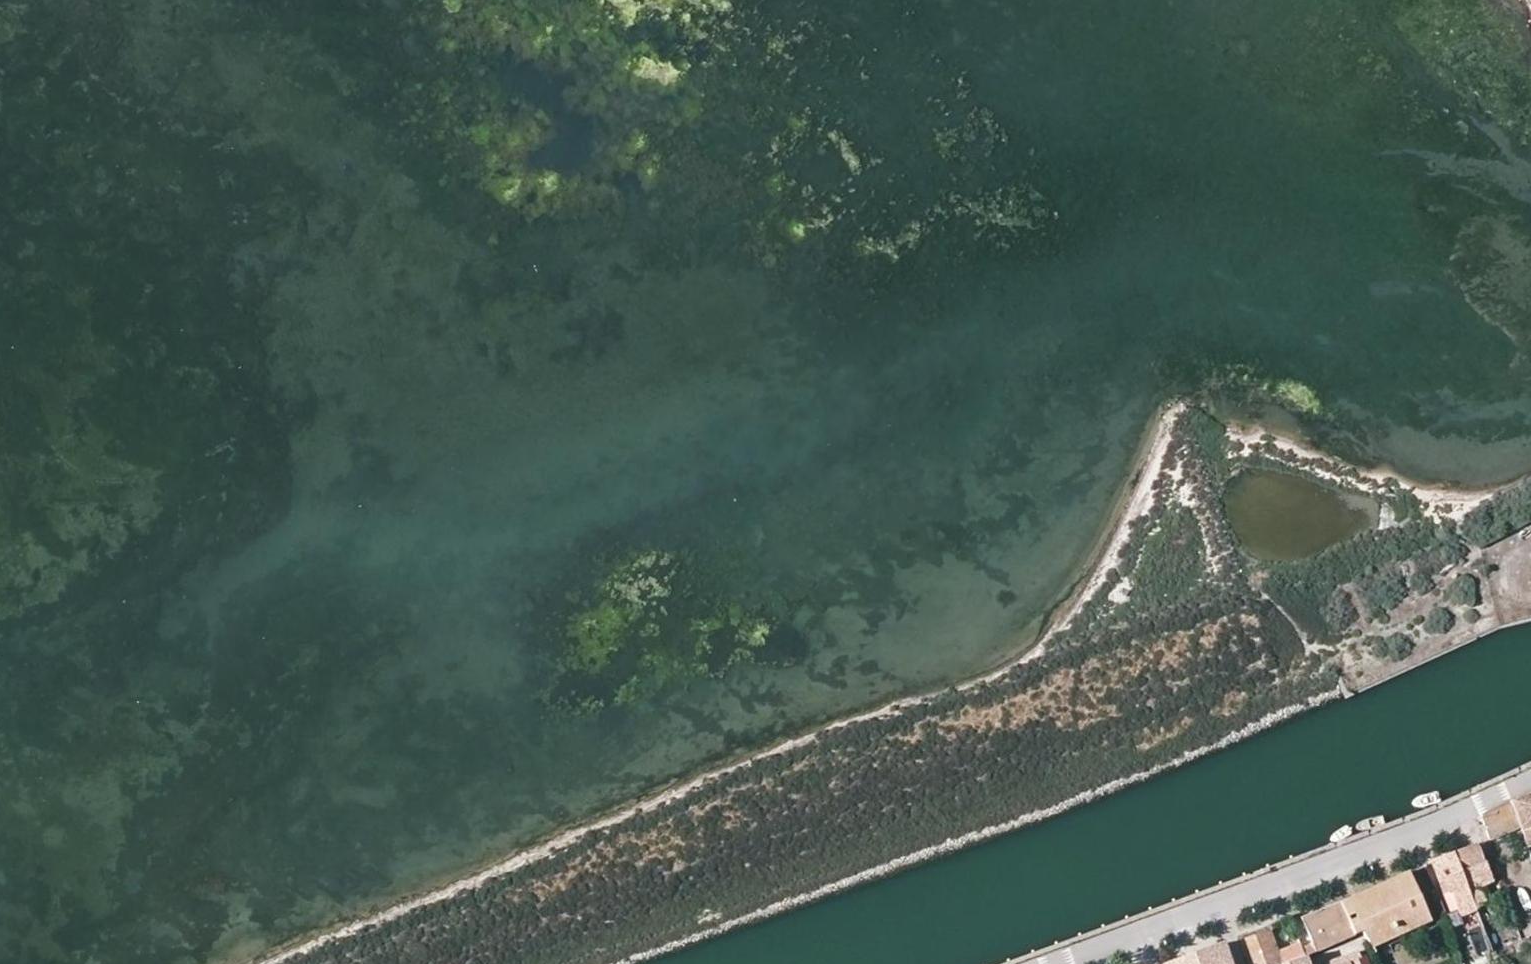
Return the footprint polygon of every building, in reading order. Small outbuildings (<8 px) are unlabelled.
[(1510,806),(1518,827),(1519,829),(1530,825),(1530,793),(1509,801),(1510,806)] [(1518,827),(1510,806),(1481,816),(1489,837),(1518,827)] [(1475,845),(1453,855),(1462,875),(1476,911),(1490,904),(1482,885),(1490,881),(1475,845)] [(1476,911),(1462,875),(1453,855),(1432,864),(1439,882),(1443,892),(1450,890),(1454,898),(1461,917),(1476,911)] [(1435,919),(1414,869),(1340,900),(1355,934),(1365,930),(1372,945),(1435,919)] [(1355,934),(1340,900),(1302,916),(1312,942),(1303,946),(1306,955),(1355,934)] [(1272,927),(1240,940),(1249,963),(1279,963),(1306,955),(1303,946),(1300,945),(1292,947),(1290,947),(1281,949),(1272,927)] [(1223,942),(1198,951),(1165,963),(1231,963),(1223,942)] [(1354,958),(1357,963),(1371,963),(1366,953),(1354,958)]
